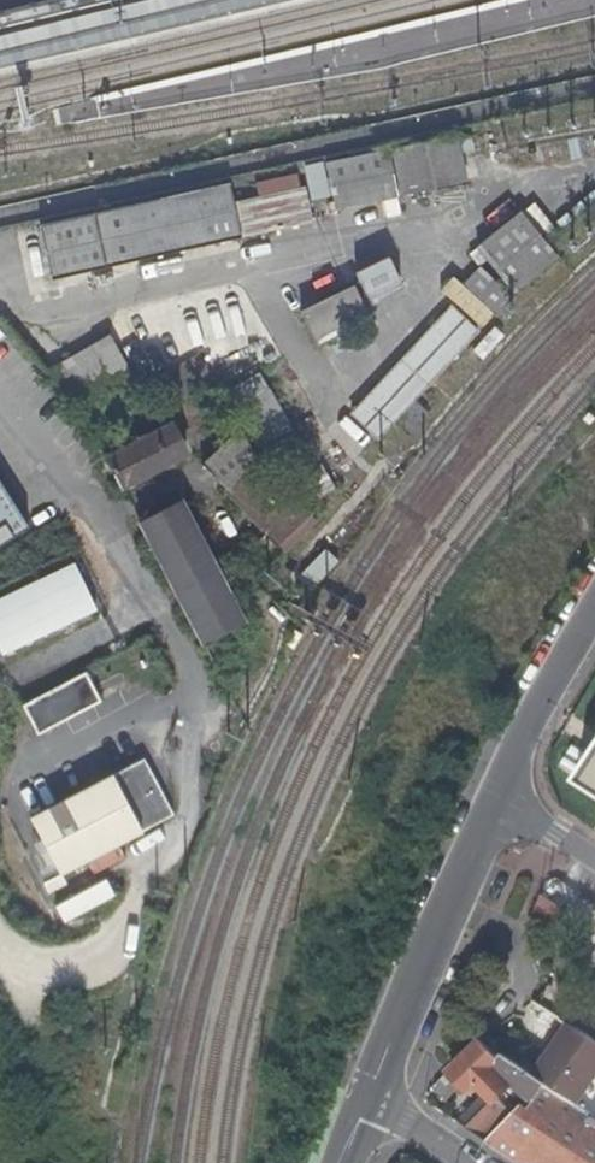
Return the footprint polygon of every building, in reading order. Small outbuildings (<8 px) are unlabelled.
[(269,0),(151,0),(0,37),(0,66),(269,0)] [(400,192),(459,179),(448,134),(390,146),(400,192)] [(383,148),(320,161),(327,194),(330,209),(393,194),(383,148)] [(311,198),(327,194),(320,161),(304,165),(311,198)] [(251,194),(231,199),(239,233),(306,217),(297,182),(293,184),(290,171),(249,181),(251,194)] [(51,279),(239,233),(231,199),(227,181),(38,225),(51,279)] [(551,254),(516,210),(472,247),(507,291),(551,254)] [(358,272),(370,303),(402,290),(390,259),(358,272)] [(505,295),(475,266),(459,283),(488,312),(505,295)] [(314,341),(365,317),(350,284),(299,308),(314,341)] [(106,330),(53,361),(67,386),(81,412),(195,343),(255,447),(253,454),(221,488),(273,540),(303,509),(277,483),(308,466),(211,292),(116,347),(106,330)] [(388,421),(409,398),(473,330),(445,304),(345,412),(372,438),(388,421)] [(409,398),(388,421),(402,436),(424,412),(409,398)] [(109,451),(104,454),(120,485),(182,453),(166,423),(130,442),(126,435),(106,445),(109,451)] [(29,530),(0,484),(0,548),(29,530)] [(177,501),(138,521),(172,586),(201,641),(240,621),(239,619),(212,567),(177,501)] [(309,583),(336,565),(328,553),(301,570),(309,583)] [(227,560),(212,567),(239,619),(253,612),(227,560)] [(0,601),(0,648),(4,658),(99,613),(76,565),(0,601)] [(86,672),(24,704),(40,733),(101,701),(86,672)] [(577,785),(594,796),(594,756),(577,785)] [(144,757),(31,816),(60,872),(173,813),(144,757)] [(54,906),(63,924),(115,899),(106,880),(54,906)] [(550,934),(566,907),(541,891),(529,921),(550,934)] [(594,1076),(594,1038),(592,1036),(566,1020),(532,1072),(578,1102),(594,1076)] [(460,1083),(467,1090),(473,1084),(485,1096),(459,1121),(523,1162),(594,1162),(594,1114),(578,1102),(532,1072),(502,1052),(498,1057),(481,1039),(432,1086),(445,1099),(460,1083)] [(578,1102),(594,1114),(594,1076),(578,1102)]
